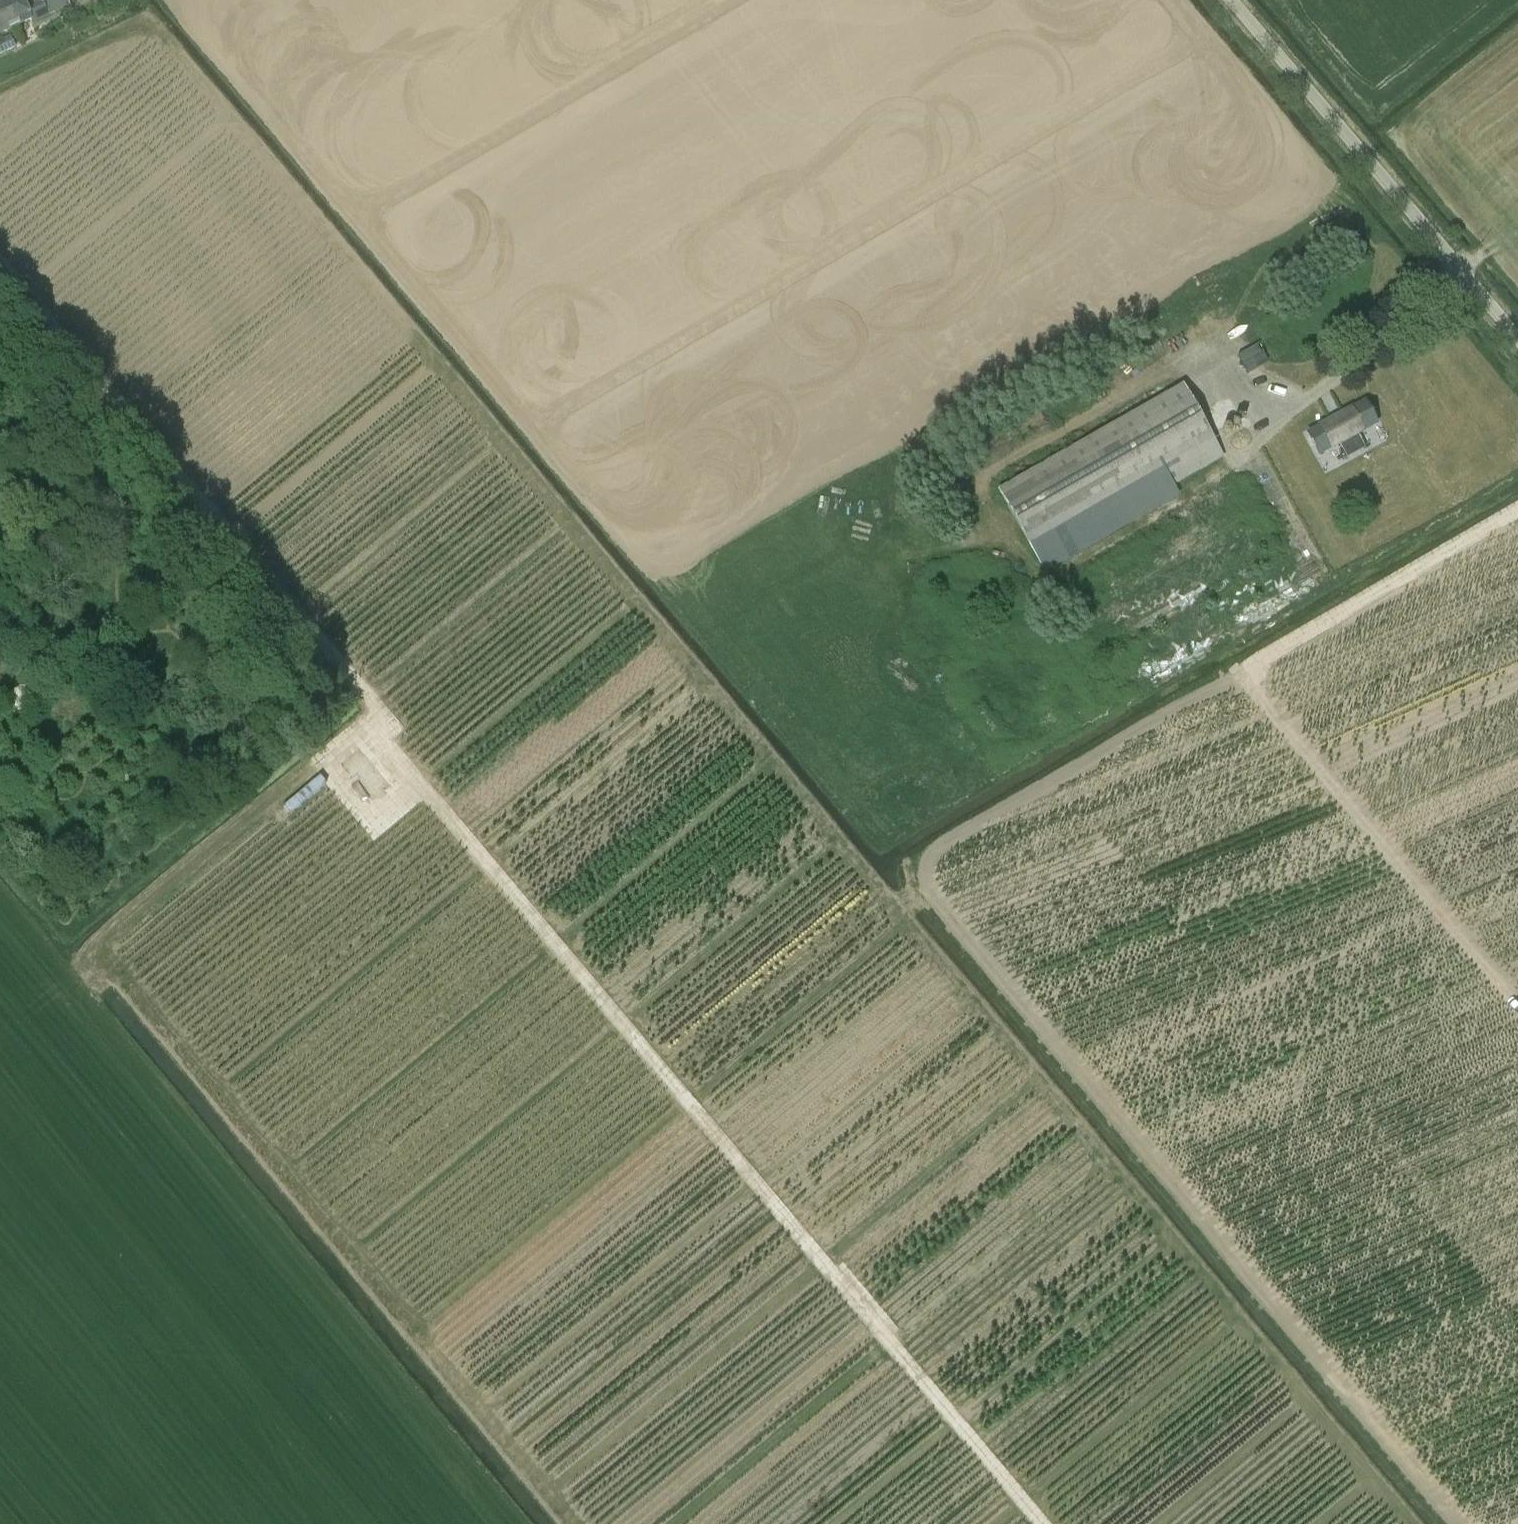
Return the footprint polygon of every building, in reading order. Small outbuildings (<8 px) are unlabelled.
[(25,8),(21,0),(8,0),(0,4),(0,34),(31,18),(34,24),(75,4),(73,0),(40,0),(41,1),(25,8)] [(0,41),(0,55),(16,48),(11,36),(0,41)] [(1234,354),(1245,373),(1266,362),(1255,342),(1234,354)] [(1038,562),(1171,487),(1223,457),(1182,385),(997,489),(1028,545),(1038,562)] [(1362,402),(1309,432),(1322,454),(1339,444),(1346,458),(1364,449),(1356,435),(1375,425),(1363,403),(1362,402)]
